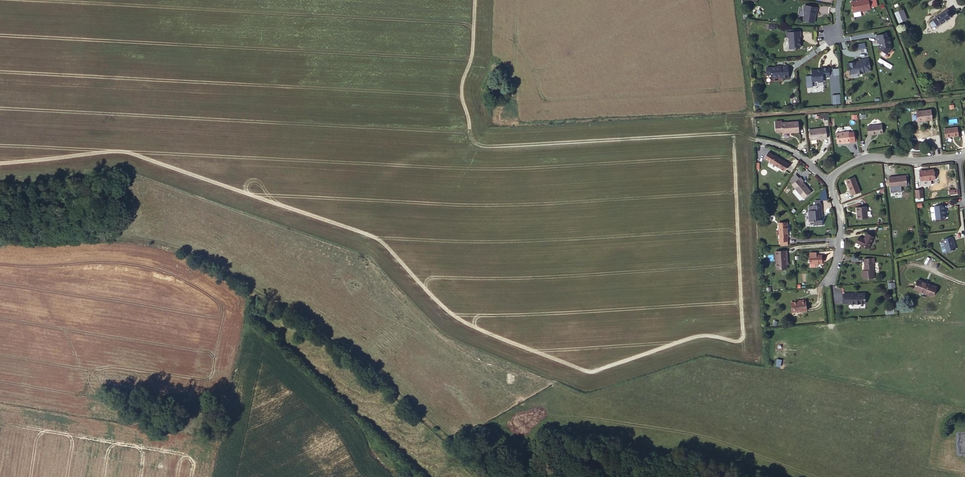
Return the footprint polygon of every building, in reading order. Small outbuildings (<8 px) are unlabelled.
[(867,7),(866,0),(849,0),(850,10),(867,7)] [(801,18),(813,20),(814,10),(815,10),(816,5),(803,2),(802,8),(803,8),(801,18)] [(929,17),(930,18),(933,23),(933,24),(949,13),(945,6),(929,17)] [(787,28),(787,33),(787,45),(797,45),(798,43),(798,33),(799,33),(798,28),(787,28)] [(875,46),(884,52),(888,46),(887,35),(885,36),(884,31),(873,34),(874,40),(877,40),(877,44),(875,46)] [(862,69),(869,68),(867,55),(859,56),(859,58),(853,60),(853,59),(845,60),(846,68),(847,68),(848,71),(856,69),(856,71),(862,70),(862,69)] [(779,74),(786,74),(785,61),(775,62),(763,63),(763,69),(768,69),(768,73),(779,73),(779,74)] [(820,73),(827,73),(826,64),(819,64),(819,65),(809,66),(810,71),(809,71),(809,78),(815,77),(816,78),(820,77),(820,73)] [(917,118),(931,117),(930,107),(915,108),(917,118)] [(789,131),(797,130),(796,119),(781,121),(781,119),(774,120),(775,128),(777,130),(779,131),(788,129),(789,131)] [(944,135),(957,134),(957,125),(944,127),(944,135)] [(809,137),(826,136),(825,126),(808,127),(809,137)] [(834,130),(835,139),(844,138),(844,140),(853,139),(852,129),(847,130),(847,129),(834,130)] [(771,161),(785,169),(789,162),(775,154),(771,161)] [(920,179),(933,178),(932,169),(919,171),(920,179)] [(890,186),(907,183),(905,174),(889,176),(890,186)] [(791,185),(802,199),(810,192),(802,183),(803,181),(800,178),(798,179),(795,175),(790,179),(791,180),(789,182),(792,185),(791,185)] [(851,195),(859,191),(853,176),(845,179),(851,195)] [(814,221),(814,225),(822,223),(818,199),(815,200),(813,201),(814,205),(807,206),(809,221),(814,221)] [(934,204),(934,212),(935,218),(944,217),(943,203),(934,204)] [(858,217),(867,216),(865,204),(857,205),(858,217)] [(786,237),(785,224),(777,224),(777,239),(776,239),(776,241),(777,241),(778,245),(785,244),(785,237),(786,237)] [(862,245),(868,247),(873,236),(867,233),(862,245)] [(946,250),(955,248),(952,236),(942,239),(946,250)] [(776,268),(787,267),(786,250),(776,251),(776,268)] [(820,254),(814,254),(807,254),(807,262),(808,262),(816,262),(821,261),(820,254)] [(863,279),(874,277),(873,262),(874,262),(874,258),(864,259),(865,271),(862,271),(863,279)] [(913,287),(931,295),(935,286),(917,277),(913,287)] [(844,303),(866,302),(865,292),(844,294),(844,303)] [(795,311),(807,310),(806,301),(794,301),(795,311)]
